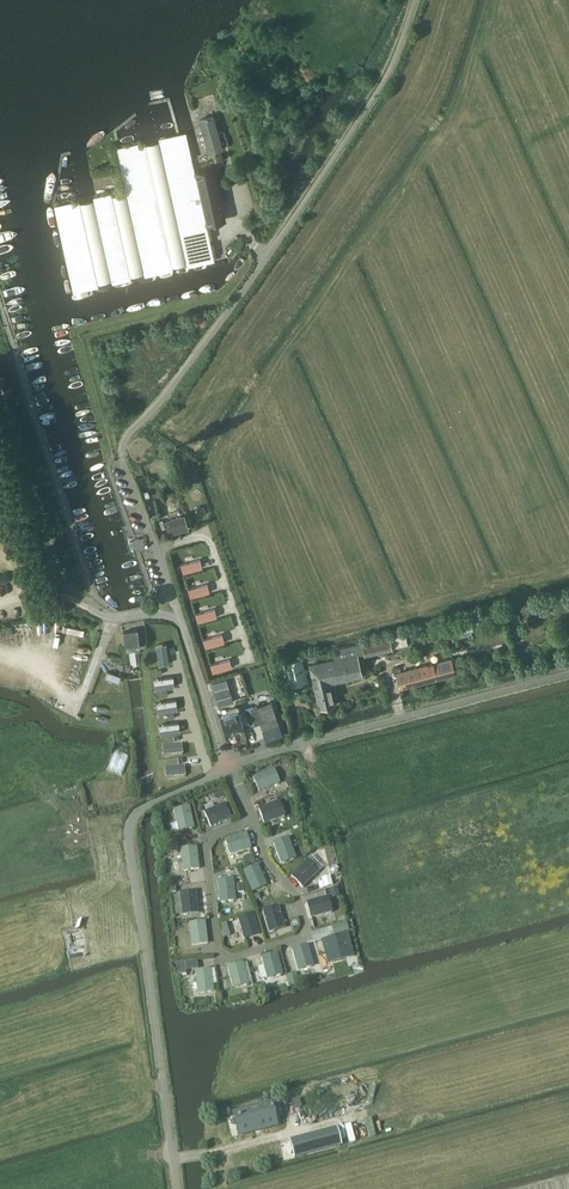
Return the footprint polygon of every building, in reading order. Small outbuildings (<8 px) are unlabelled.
[(199,117),(209,152),(222,149),(212,113),(199,117)] [(56,205),(54,206),(57,220),(59,230),(72,288),(72,289),(98,283),(111,280),(131,276),(143,273),(173,266),(186,263),(214,257),(211,242),(207,224),(206,221),(225,216),(214,171),(197,175),(197,177),(194,167),(192,157),(188,138),(186,132),(180,134),(177,134),(158,138),(159,142),(146,145),(146,141),(142,142),(116,148),(126,193),(113,196),(112,193),(97,196),(93,197),(94,200),(81,203),(80,200),(78,200),(56,205)] [(184,515),(167,521),(171,532),(188,527),(184,515)] [(203,569),(200,560),(180,566),(183,575),(203,569)] [(210,593),(208,584),(188,590),(190,599),(210,593)] [(218,618),(215,609),(195,615),(198,624),(218,618)] [(470,616),(450,620),(454,634),(473,629),(470,616)] [(126,649),(129,648),(140,647),(138,629),(123,631),(126,649)] [(171,633),(162,635),(169,660),(179,657),(171,633)] [(226,643),(223,634),(203,640),(206,649),(226,643)] [(405,634),(390,638),(393,648),(408,644),(405,634)] [(364,655),(393,649),(393,648),(390,638),(362,644),(362,642),(333,648),(334,659),(309,665),(318,708),(335,704),(331,683),(363,676),(358,654),(363,653),(364,655)] [(510,652),(503,653),(507,667),(513,665),(510,652)] [(308,681),(302,657),(282,662),(287,684),(308,681)] [(400,688),(456,674),(452,657),(396,672),(400,688)] [(232,668),(230,659),(210,665),(212,674),(232,668)] [(160,664),(153,665),(155,686),(162,685),(160,664)] [(218,706),(234,701),(227,678),(211,683),(218,706)] [(174,696),(176,704),(187,702),(185,695),(174,696)] [(282,735),(272,702),(245,710),(250,725),(262,722),(268,740),(282,735)] [(238,711),(240,710),(238,706),(229,709),(230,713),(221,715),(226,732),(244,726),(238,711)] [(156,717),(156,725),(178,722),(177,714),(156,717)] [(159,732),(160,740),(180,738),(179,730),(159,732)] [(161,755),(182,752),(181,746),(161,748),(161,755)] [(168,772),(191,767),(189,758),(166,764),(168,772)] [(274,768),(261,773),(256,775),(253,777),(259,792),(280,783),(274,768)] [(288,780),(286,783),(288,788),(296,785),(294,778),(288,780)] [(223,788),(218,791),(220,797),(226,795),(223,788)] [(264,824),(285,816),(280,801),(259,808),(264,824)] [(211,827),(232,818),(225,803),(204,812),(211,827)] [(178,832),(195,828),(190,806),(173,809),(178,832)] [(230,854),(251,848),(247,832),(225,839),(230,854)] [(281,864),(297,858),(289,837),(273,843),(281,864)] [(183,871),(200,869),(197,847),(181,849),(183,871)] [(245,856),(244,859),(245,864),(255,861),(253,854),(245,856)] [(307,860),(291,876),(303,887),(318,871),(307,860)] [(252,892),(267,885),(258,865),(243,871),(252,892)] [(331,876),(323,878),(325,886),(333,884),(331,876)] [(217,880),(220,902),(236,900),(234,878),(217,880)] [(337,887),(331,889),(333,897),(339,895),(337,887)] [(182,915),(199,913),(196,891),(180,893),(182,915)] [(311,918),(333,912),(329,896),(307,902),(311,918)] [(242,904),(242,905),(243,913),(254,910),(250,900),(245,900),(243,902),(242,904)] [(269,932),(285,928),(279,906),(263,911),(269,932)] [(244,940),(260,935),(254,913),(238,918),(244,940)] [(189,923),(192,946),(208,944),(206,922),(189,923)] [(347,922),(333,926),(335,934),(349,930),(347,922)] [(324,940),(329,962),(352,956),(347,934),(324,940)] [(292,949),(298,971),(314,967),(308,945),(292,949)] [(264,967),(259,968),(261,979),(267,977),(267,979),(283,975),(277,953),(261,957),(264,967)] [(184,963),(177,964),(179,975),(186,974),(184,963)] [(227,967),(233,989),(249,985),(243,963),(227,967)] [(195,971),(198,994),(214,992),(211,969),(195,971)] [(297,974),(289,976),(291,984),(299,982),(297,974)] [(262,983),(255,985),(257,994),(264,992),(262,983)] [(299,1099),(291,1101),(294,1109),(302,1106),(299,1099)] [(239,1118),(238,1119),(238,1121),(240,1121),(243,1134),(275,1125),(272,1112),(273,1112),(273,1110),(271,1110),(270,1104),(241,1112),(238,1113),(239,1118)] [(322,1131),(276,1143),(281,1160),(327,1148),(322,1131)]
